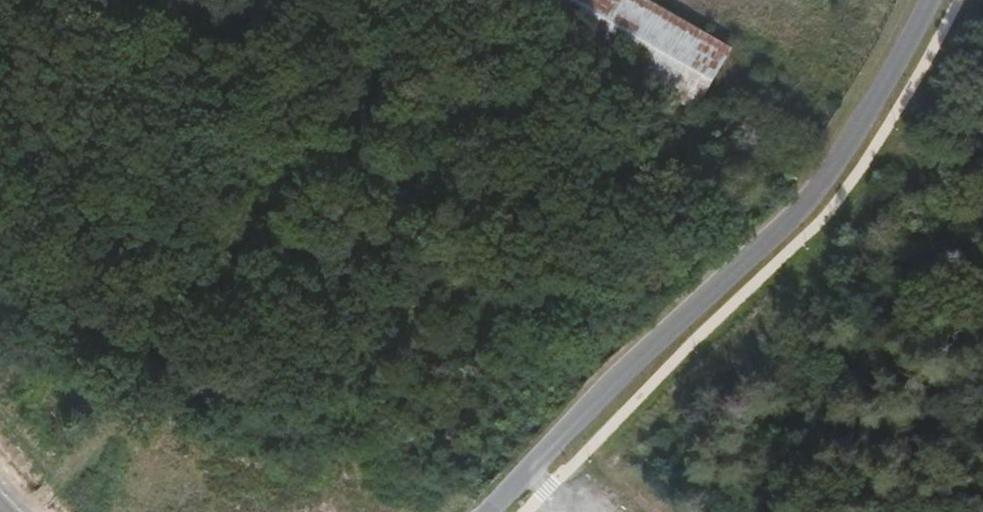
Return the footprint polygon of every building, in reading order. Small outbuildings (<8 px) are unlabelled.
[(545,16),(707,107),(735,58),(632,0),(554,0),(545,16)]
